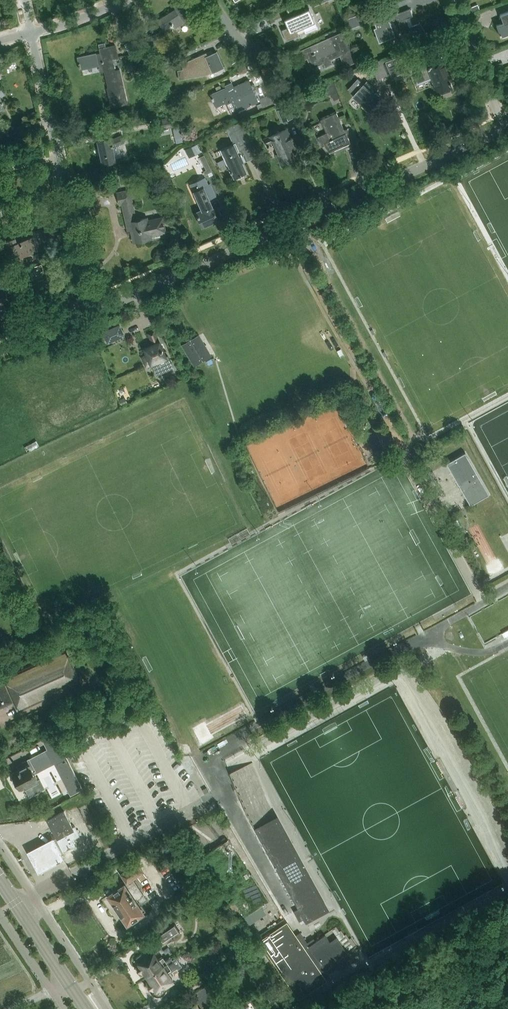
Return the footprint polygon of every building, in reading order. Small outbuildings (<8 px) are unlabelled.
[(158,21),(163,29),(171,24),(171,25),(173,24),(175,27),(185,21),(186,22),(187,24),(195,19),(198,18),(187,0),(183,0),(175,5),(177,8),(158,21)] [(288,27),(282,30),(287,41),(299,35),(297,30),(304,27),(306,32),(318,27),(310,8),(285,19),(288,27)] [(375,27),(380,41),(395,36),(394,33),(410,27),(414,38),(427,33),(420,22),(420,23),(414,26),(411,17),(414,16),(411,9),(388,18),(385,10),(372,15),(377,26),(375,27)] [(502,37),(502,38),(507,36),(507,12),(501,14),(505,23),(497,25),(501,37),(502,37)] [(362,25),(359,15),(345,21),(348,30),(362,25)] [(318,46),(302,54),(304,60),(308,58),(312,66),(324,61),(326,67),(333,64),(330,58),(341,53),(346,64),(355,59),(347,39),(340,42),(337,35),(317,44),(318,46)] [(116,49),(107,51),(105,43),(99,44),(101,53),(96,54),(77,57),(80,67),(103,63),(108,88),(107,88),(110,100),(112,108),(128,104),(126,97),(120,68),(114,69),(112,58),(118,57),(116,49)] [(420,82),(432,77),(435,84),(433,85),(437,95),(454,88),(452,83),(450,84),(449,80),(452,78),(445,59),(433,65),(428,52),(410,60),(416,73),(420,82)] [(183,63),(184,70),(178,71),(179,80),(207,75),(206,71),(211,68),(213,73),(224,68),(217,53),(208,57),(207,53),(188,61),(189,62),(183,63)] [(399,57),(386,62),(392,77),(405,71),(399,57)] [(165,62),(165,63),(154,68),(157,74),(176,65),(173,59),(165,62)] [(388,75),(381,60),(371,65),(377,80),(388,75)] [(226,87),(211,94),(213,98),(212,98),(213,101),(214,101),(217,107),(232,101),(237,112),(259,102),(249,80),(234,87),(232,82),(225,85),(226,87)] [(357,81),(349,89),(355,96),(354,97),(373,114),(383,102),(377,97),(379,95),(376,92),(377,90),(368,82),(363,86),(357,81)] [(334,83),(328,86),(332,94),(334,101),(341,98),(334,83)] [(282,103),(277,92),(272,95),(260,100),(264,110),(282,103)] [(293,118),(288,106),(278,111),(283,123),(293,118)] [(321,119),(327,134),(317,138),(321,146),(326,144),(329,152),(351,142),(337,112),(321,119)] [(177,126),(176,118),(158,121),(160,129),(177,126)] [(243,164),(245,163),(257,158),(242,123),(227,129),(234,143),(222,149),(225,156),(227,159),(228,163),(232,171),(231,172),(231,174),(233,173),(235,178),(238,177),(239,179),(245,176),(244,174),(247,173),(243,164)] [(294,159),(299,157),(287,128),(265,138),(267,145),(274,142),(280,154),(277,155),(282,164),(287,162),(289,163),(294,161),(294,159)] [(112,147),(124,142),(121,135),(111,140),(110,138),(98,141),(101,156),(99,157),(100,162),(102,163),(103,163),(115,160),(112,147)] [(197,144),(186,150),(189,158),(201,152),(197,144)] [(200,190),(195,192),(203,210),(197,213),(203,226),(205,225),(205,226),(210,224),(210,222),(218,219),(214,209),(213,209),(209,200),(216,197),(210,184),(208,185),(205,178),(196,182),(198,187),(199,186),(200,190)] [(136,198),(134,189),(118,193),(120,204),(123,204),(129,230),(133,229),(136,241),(139,241),(141,242),(146,241),(148,239),(151,238),(150,235),(165,232),(162,218),(147,221),(146,218),(136,220),(131,199),(136,198)] [(17,242),(15,238),(3,242),(7,254),(14,252),(17,258),(38,251),(33,237),(17,242)] [(8,298),(4,285),(0,287),(0,319),(9,316),(3,300),(8,298)] [(115,328),(100,334),(105,345),(120,339),(115,328)] [(148,355),(144,357),(147,365),(152,363),(155,370),(171,363),(168,356),(165,357),(154,331),(148,333),(153,345),(145,348),(148,355)] [(195,366),(211,356),(199,336),(183,345),(195,366)] [(490,495),(466,453),(448,464),(472,505),(490,495)] [(7,674),(0,677),(0,708),(12,702),(14,703),(18,712),(82,683),(67,650),(8,677),(7,674)] [(51,750),(58,746),(53,736),(46,740),(51,750)] [(54,748),(49,751),(50,753),(51,755),(56,765),(59,763),(61,762),(54,748)] [(23,768),(11,774),(20,790),(25,788),(28,793),(43,785),(40,779),(38,780),(35,773),(52,764),(45,750),(20,763),(23,768)] [(270,803),(253,762),(230,773),(248,815),(279,872),(299,907),(293,910),(299,921),(304,918),(306,921),(327,908),(270,803)] [(76,781),(67,786),(71,794),(81,790),(76,781)] [(68,819),(64,811),(47,820),(51,826),(54,832),(64,852),(76,846),(73,839),(80,835),(75,826),(73,827),(68,819)] [(64,852),(54,832),(44,837),(32,843),(25,847),(36,870),(45,865),(56,859),(65,855),(64,852)] [(227,841),(200,859),(229,902),(233,900),(244,915),(268,900),(227,841)] [(127,883),(109,895),(117,906),(115,908),(118,912),(121,912),(128,922),(146,910),(141,902),(146,898),(134,880),(136,879),(135,877),(138,875),(141,880),(147,876),(138,863),(121,874),(127,883)] [(173,921),(152,935),(160,946),(181,932),(173,921)] [(344,962),(325,934),(309,945),(300,932),(291,938),(282,925),(259,940),(300,1000),(327,981),(323,976),(344,962)] [(144,971),(147,977),(172,960),(170,956),(165,960),(163,957),(158,960),(152,951),(145,956),(144,955),(142,954),(140,954),(137,956),(136,958),(136,960),(139,964),(138,966),(141,971),(144,971)] [(177,967),(178,968),(182,966),(176,957),(172,960),(147,977),(150,981),(149,984),(153,988),(155,989),(156,990),(164,985),(165,986),(173,981),(167,973),(177,967)] [(196,979),(186,985),(190,991),(199,985),(196,979)] [(192,994),(202,1008),(203,1008),(220,998),(210,983),(192,994)]
